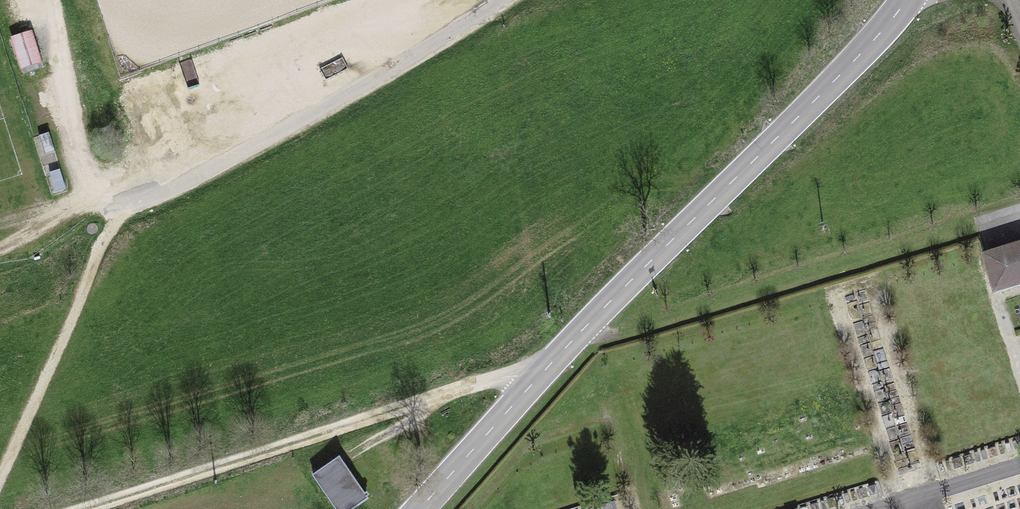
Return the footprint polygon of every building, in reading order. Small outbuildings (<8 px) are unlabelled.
[(23,73),(41,67),(31,33),(12,39),(23,73)] [(985,256),(994,285),(1019,277),(1019,245),(985,256)] [(368,499),(344,465),(338,470),(332,462),(313,475),(336,508),(353,508),(368,499)]
